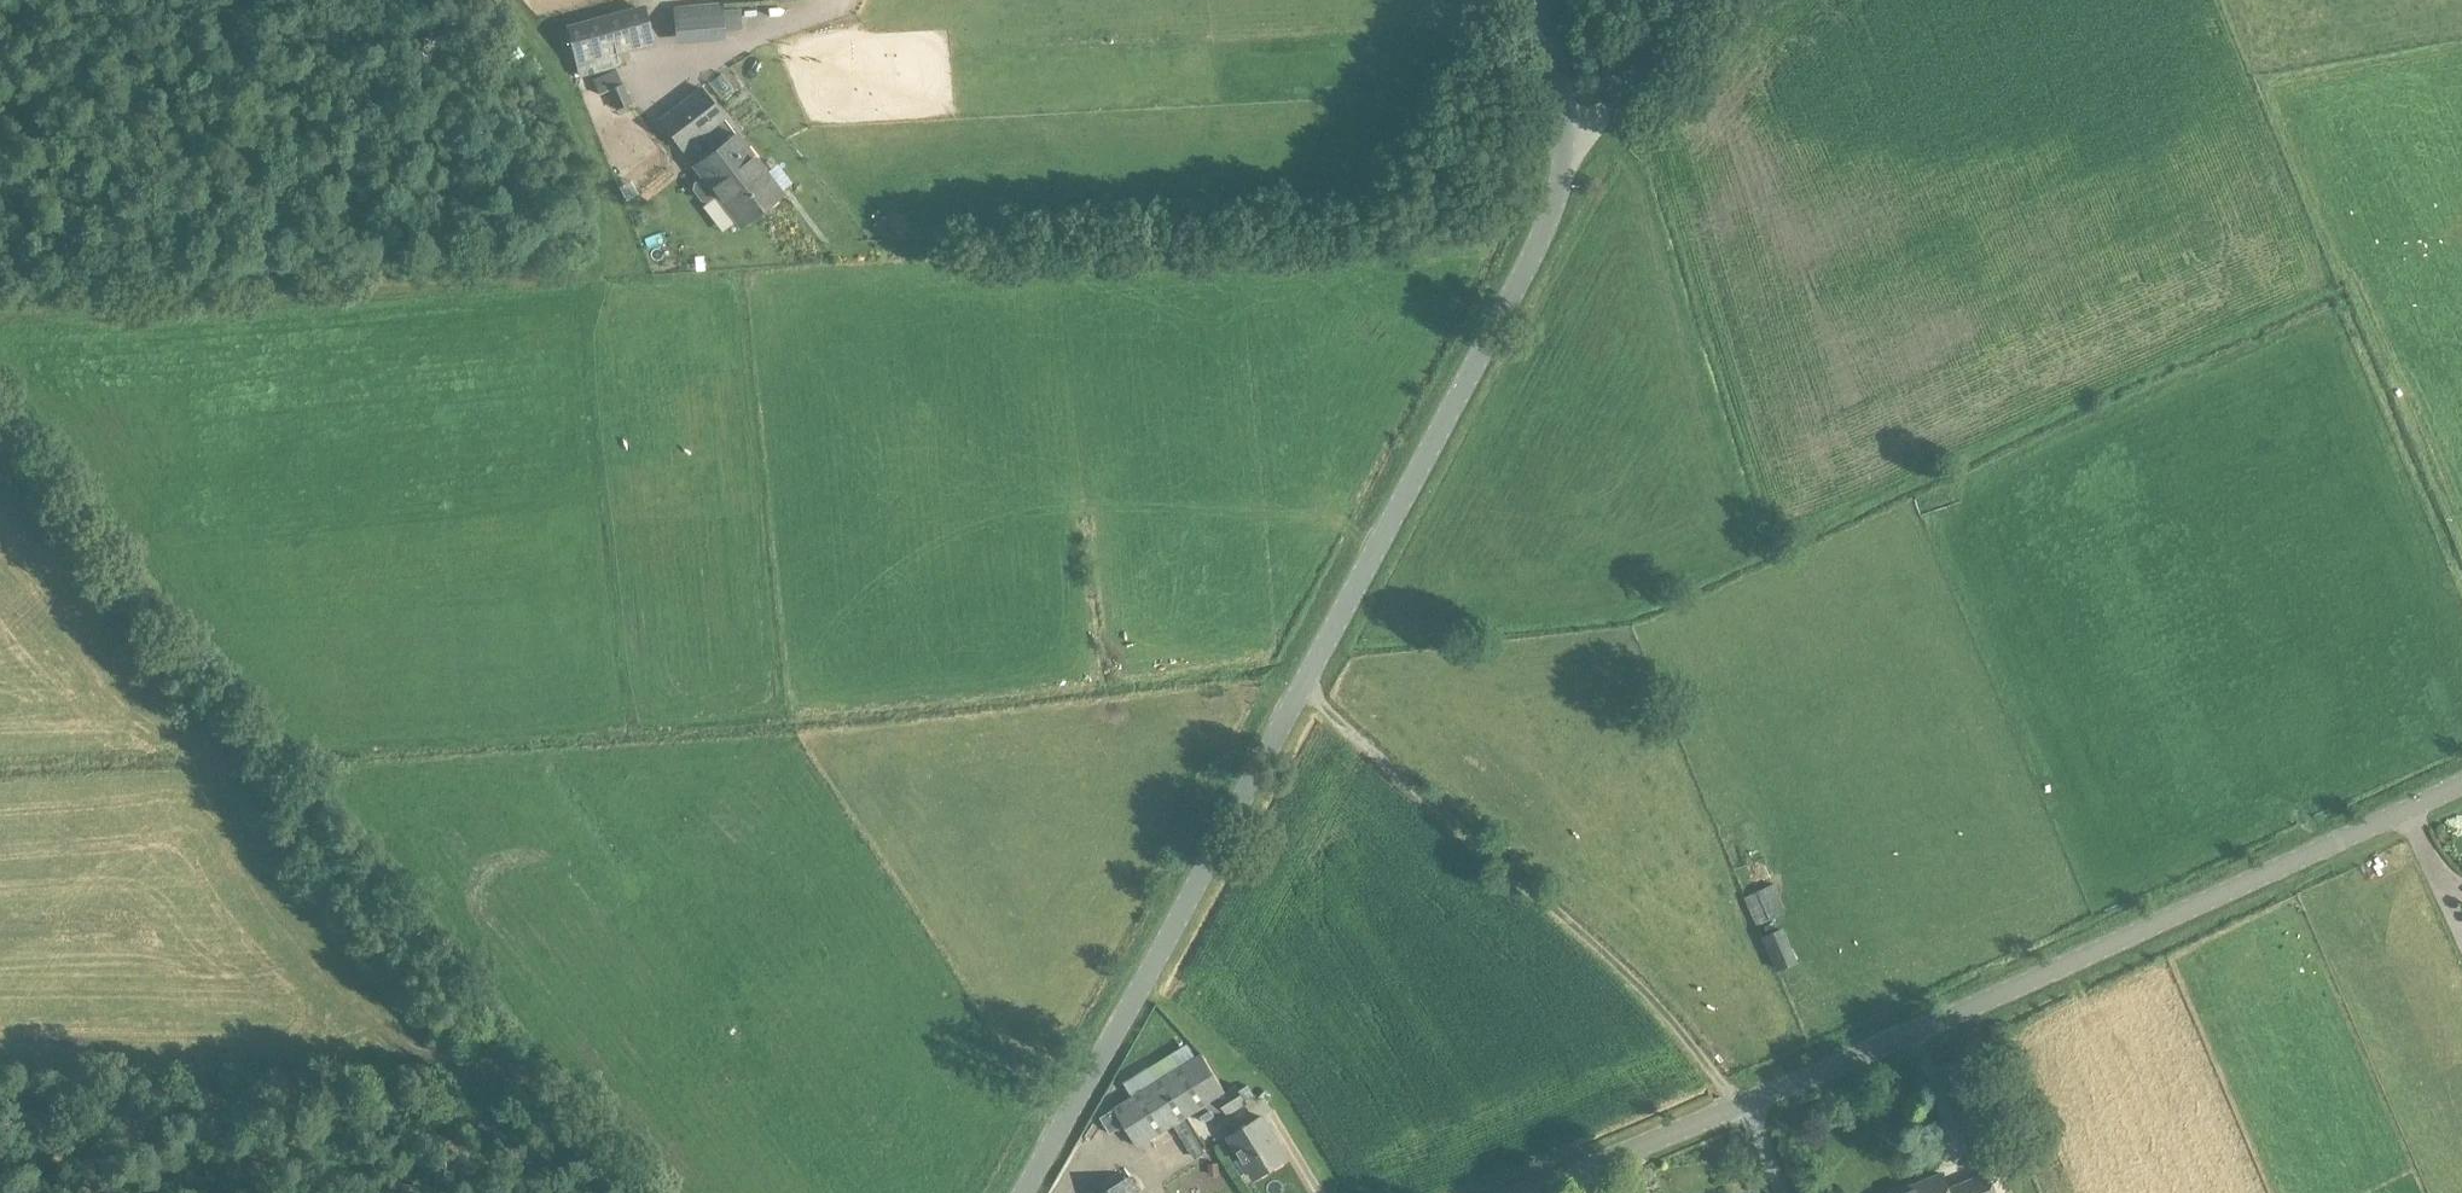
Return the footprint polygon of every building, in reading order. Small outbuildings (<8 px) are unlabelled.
[(674,5),(675,34),(720,31),(719,2),(674,5)] [(577,64),(578,67),(613,57),(613,54),(654,43),(644,5),(565,27),(575,65),(577,64)] [(722,9),(723,30),(741,28),(739,7),(722,9)] [(623,84),(608,90),(616,109),(631,103),(623,84)] [(658,120),(683,152),(727,120),(702,86),(658,120)] [(695,166),(702,175),(694,183),(693,190),(701,201),(707,201),(717,194),(741,225),(782,193),(736,135),(695,166)] [(1749,905),(1773,894),(1763,871),(1739,882),(1749,905)] [(1770,954),(1788,948),(1776,913),(1757,920),(1770,954)] [(1186,1026),(1165,1039),(1172,1050),(1193,1038),(1186,1026)] [(1138,1149),(1213,1102),(1221,1117),(1229,1113),(1230,1114),(1249,1103),(1246,1099),(1254,1095),(1247,1084),(1240,1089),(1237,1085),(1226,1091),(1203,1053),(1197,1057),(1188,1042),(1124,1082),(1133,1097),(1101,1117),(1110,1132),(1122,1124),(1138,1149)] [(1263,1117),(1230,1138),(1255,1179),(1288,1159),(1263,1117)] [(1992,1167),(1987,1154),(1974,1159),(1980,1172),(1992,1167)] [(1894,1192),(1997,1192),(1989,1173),(1949,1189),(1942,1173),(1894,1192)] [(1130,1177),(1104,1192),(1139,1192),(1130,1177)]
